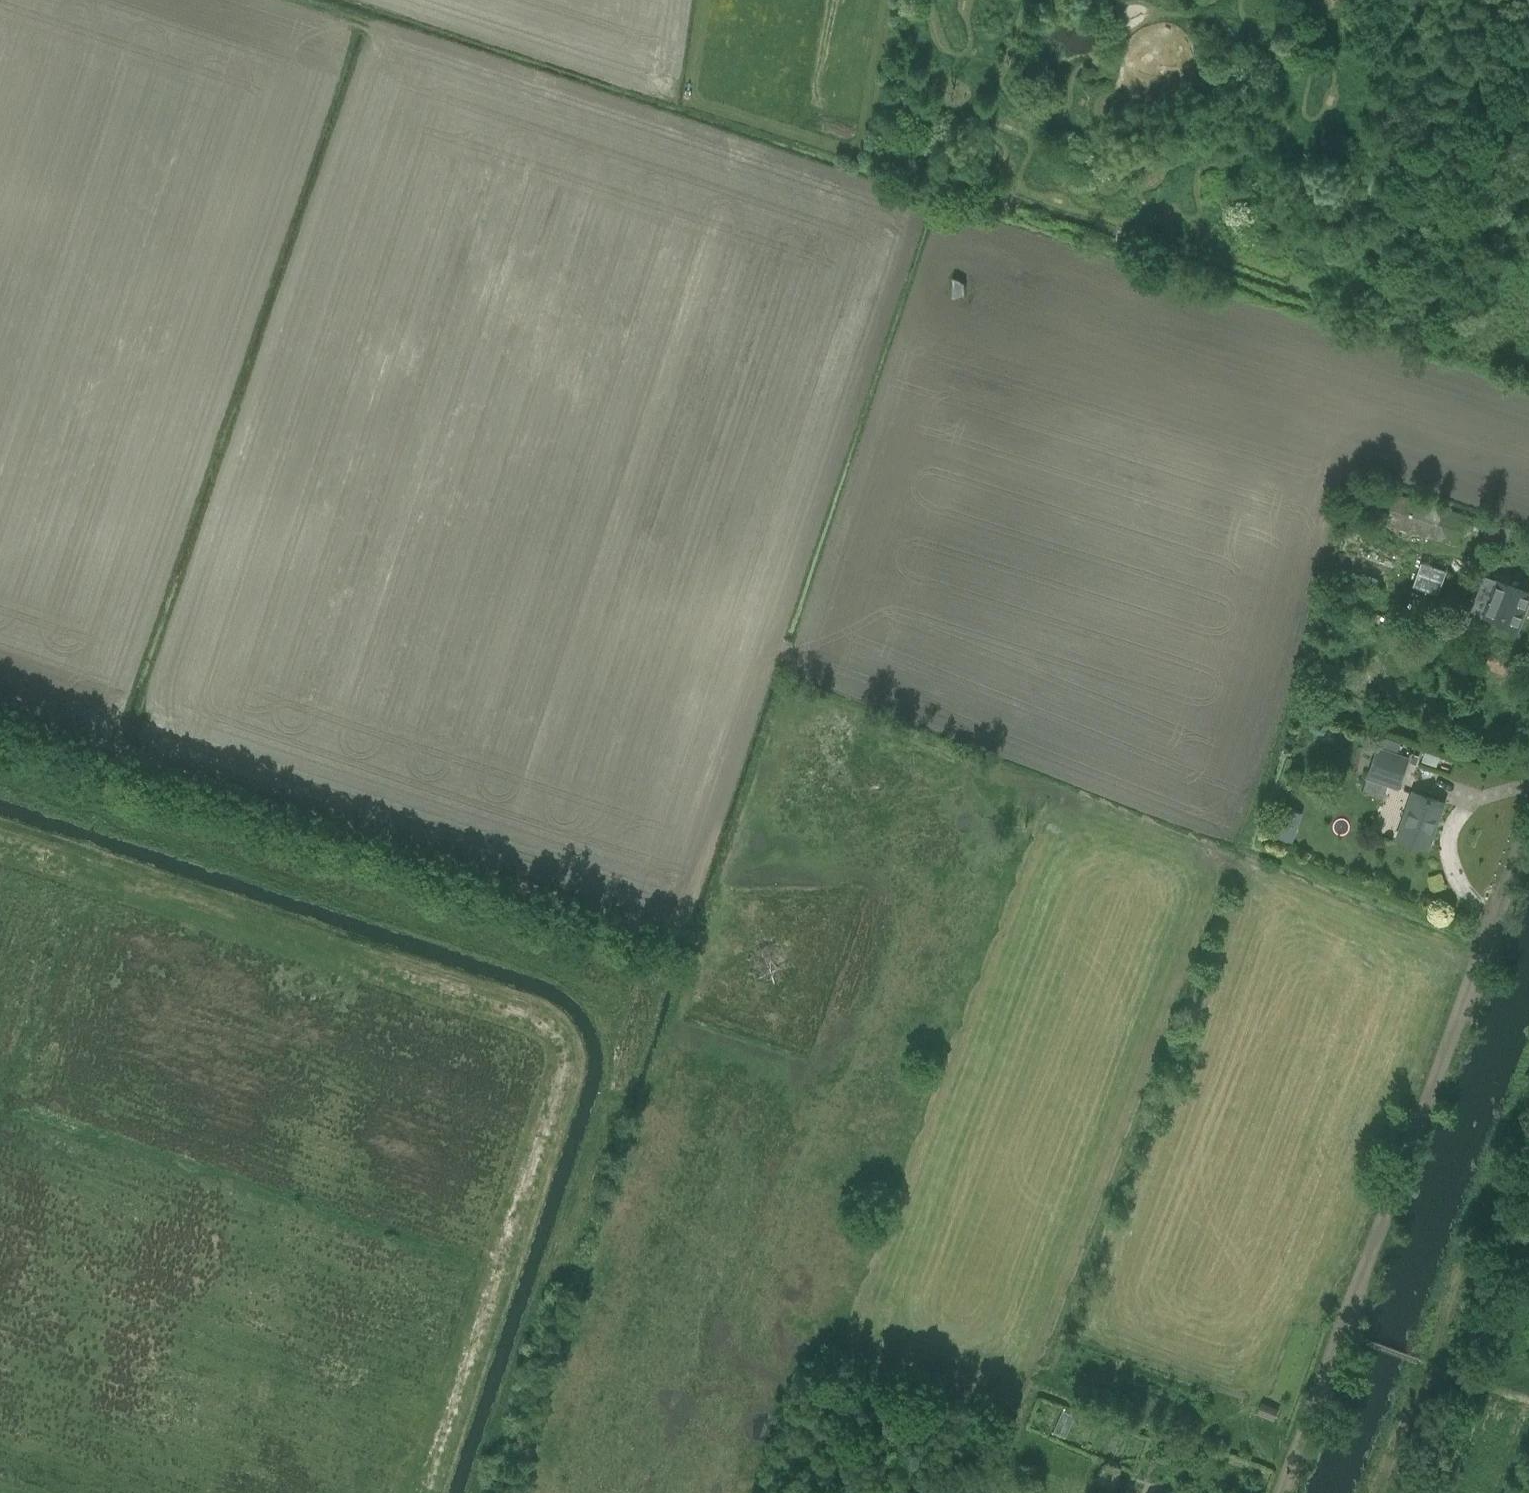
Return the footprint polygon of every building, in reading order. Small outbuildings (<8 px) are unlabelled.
[(956,277),(951,277),(951,297),(956,297),(964,293),(963,282),(956,277)] [(1418,560),(1410,584),(1437,592),(1445,569),(1418,560)] [(1516,627),(1528,594),(1528,593),(1485,577),(1472,609),(1485,614),(1484,614),(1516,627)] [(1524,678),(1528,666),(1528,654),(1495,642),(1486,664),(1524,678)] [(39,741),(56,745),(58,737),(41,733),(39,741)] [(1377,747),(1366,777),(1397,788),(1408,758),(1377,747)] [(1397,837),(1428,848),(1443,802),(1413,792),(1397,837)] [(1277,814),(1269,833),(1290,841),(1298,821),(1277,814)] [(1063,1409),(1054,1433),(1065,1437),(1074,1414),(1063,1409)]
